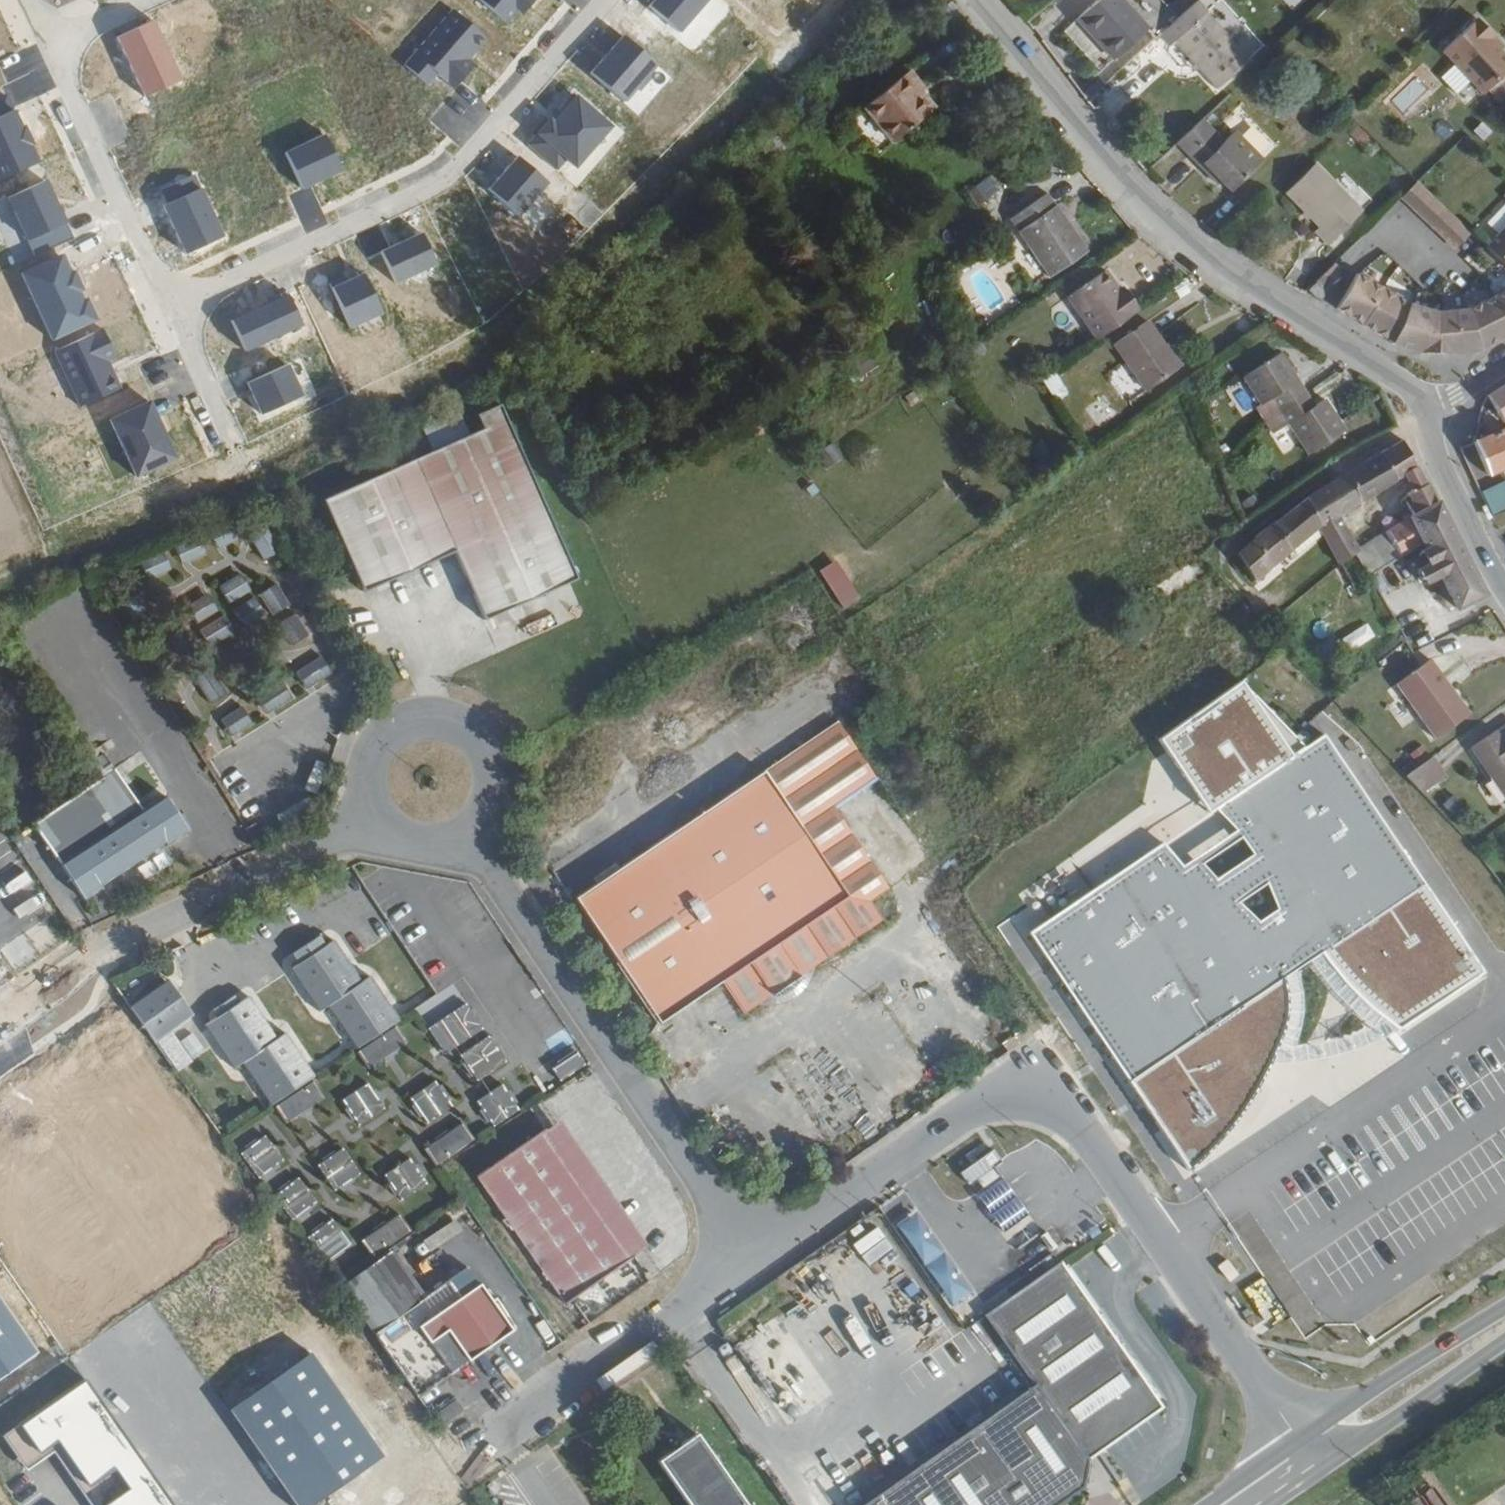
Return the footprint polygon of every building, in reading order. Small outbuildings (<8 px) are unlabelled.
[(1156,41),(1160,38),(1178,21),(1160,0),(1099,0),(1078,18),(1115,61),(1148,32),(1156,41)] [(1178,21),(1160,38),(1169,49),(1175,44),(1217,92),(1250,63),(1198,4),(1178,21)] [(1480,26),(1445,59),(1486,102),(1491,97),(1500,108),(1504,104),(1504,60),(1493,47),(1496,44),(1480,26)] [(918,72),(872,105),(899,142),(938,113),(923,91),(928,87),(918,72)] [(872,105),(871,104),(857,115),(883,153),(899,142),(872,105)] [(1207,114),(1182,136),(1215,173),(1218,171),(1232,187),(1264,158),(1237,127),(1226,136),(1207,114)] [(1312,162),(1280,190),(1313,226),(1309,230),(1321,244),(1358,212),(1312,162)] [(989,173),(965,191),(975,205),(1000,187),(989,173)] [(1481,279),(1496,263),(1485,252),(1419,186),(1402,200),(1481,279)] [(1056,199),(1017,225),(1057,283),(1096,257),(1056,199)] [(1504,272),(1504,233),(1485,252),(1496,263),(1504,272)] [(1330,265),(1309,283),(1319,295),(1336,272),(1330,265)] [(1070,304),(1099,348),(1141,318),(1126,295),(1121,298),(1108,279),(1070,304)] [(1461,360),(1493,350),(1504,343),(1504,296),(1489,305),(1465,316),(1432,318),(1416,313),(1405,311),(1396,305),(1376,294),(1350,279),(1329,315),(1358,330),(1357,332),(1379,345),(1388,349),(1388,350),(1432,362),(1461,360)] [(1301,291),(1310,304),(1318,296),(1309,286),(1301,291)] [(1151,328),(1118,352),(1150,398),(1184,375),(1151,328)] [(859,375),(875,362),(865,349),(849,362),(859,375)] [(1281,421),(1309,403),(1282,362),(1247,385),(1264,412),(1272,407),(1281,421)] [(1054,369),(1040,379),(1053,398),(1068,388),(1054,369)] [(1489,405),(1504,430),(1504,395),(1502,397),(1489,405)] [(475,412),(482,428),(509,416),(502,402),(475,412)] [(1317,415),(1309,403),(1281,421),(1268,433),(1275,444),(1290,435),(1309,464),(1346,440),(1326,409),(1317,415)] [(509,416),(482,428),(320,497),(361,592),(454,552),(484,620),(579,579),(509,416)] [(1036,460),(1051,453),(1044,438),(1029,445),(1036,460)] [(1475,450),(1483,472),(1486,481),(1504,475),(1504,439),(1475,450)] [(833,441),(816,452),(825,466),(842,455),(833,441)] [(1405,485),(1415,480),(1401,452),(1381,463),(1395,491),(1405,485)] [(1344,485),(1358,514),(1395,491),(1381,463),(1361,475),(1344,485)] [(1412,501),(1423,495),(1415,480),(1405,485),(1412,501)] [(1490,513),(1504,508),(1504,480),(1482,487),(1490,513)] [(1319,538),(1337,575),(1355,564),(1354,564),(1357,562),(1336,527),(1358,514),(1344,485),(1322,499),(1304,510),(1319,538)] [(1414,527),(1433,516),(1428,506),(1423,495),(1412,501),(1408,504),(1410,511),(1407,513),(1414,527)] [(1319,538),(1304,510),(1285,524),(1271,535),(1288,562),(1319,538)] [(1451,619),(1479,606),(1473,593),(1445,537),(1434,514),(1433,516),(1414,527),(1410,530),(1420,553),(1423,559),(1416,562),(1422,576),(1411,581),(1417,595),(1435,585),(1451,619)] [(202,529),(206,540),(213,538),(217,544),(238,537),(230,518),(202,529)] [(263,522),(252,528),(256,536),(251,540),(261,559),(280,548),(263,522)] [(256,536),(252,528),(246,531),(251,540),(256,536)] [(1420,553),(1410,530),(1384,546),(1391,560),(1395,558),(1398,566),(1420,553)] [(1260,543),(1233,564),(1251,591),(1284,565),(1288,562),(1271,535),(1260,543)] [(162,550),(167,561),(173,557),(178,564),(197,554),(190,536),(162,550)] [(213,538),(206,540),(209,547),(217,544),(213,538)] [(1384,546),(1369,554),(1380,577),(1398,566),(1395,558),(1391,560),(1384,546)] [(124,567),(128,579),(135,578),(137,582),(160,572),(151,554),(124,567)] [(1369,554),(1357,562),(1354,564),(1355,564),(1366,585),(1380,577),(1369,554)] [(173,557),(167,561),(170,568),(178,564),(173,557)] [(841,607),(859,597),(836,557),(818,567),(841,607)] [(1288,562),(1284,565),(1289,571),(1294,568),(1288,562)] [(239,571),(230,576),(234,581),(243,578),(239,571)] [(1190,573),(1153,597),(1163,613),(1200,590),(1190,573)] [(234,581),(230,576),(211,585),(221,604),(248,588),(243,578),(234,581)] [(271,618),(283,611),(279,606),(285,601),(273,582),(257,593),(271,618)] [(127,620),(137,614),(133,606),(139,603),(125,584),(108,594),(127,620)] [(200,595),(193,598),(197,605),(203,600),(200,595)] [(225,612),(232,624),(237,619),(242,626),(262,613),(251,596),(225,612)] [(197,605),(193,598),(173,609),(183,627),(210,610),(203,600),(197,605)] [(279,606),(283,611),(289,607),(285,601),(279,606)] [(133,606),(137,614),(144,610),(139,603),(133,606)] [(291,648),(302,642),(299,637),(304,632),(293,612),(275,622),(291,648)] [(209,637),(212,642),(232,631),(221,613),(195,629),(202,640),(209,637)] [(237,619),(232,624),(236,630),(242,626),(237,619)] [(171,622),(162,626),(164,634),(159,637),(172,658),(187,649),(171,622)] [(164,634),(162,626),(154,629),(159,637),(164,634)] [(299,637),(302,642),(308,638),(304,632),(299,637)] [(205,646),(212,642),(209,637),(202,640),(205,646)] [(292,672),(299,683),(306,679),(308,685),(329,672),(318,655),(292,672)] [(200,669),(191,676),(194,682),(189,686),(202,706),(218,695),(200,669)] [(1426,675),(1391,700),(1430,753),(1465,729),(1426,675)] [(194,682),(191,676),(185,680),(189,686),(194,682)] [(306,679),(299,683),(303,688),(308,685),(306,679)] [(1368,1003),(1406,1026),(1486,975),(1428,886),(1324,743),(1293,760),(1247,679),(1171,742),(1218,813),(1027,938),(1198,1168),(1234,1128),(1271,1077),(1296,1008),(1290,980),(1329,952),(1345,978),(1368,1003)] [(251,697),(258,707),(265,704),(267,710),(289,698),(278,681),(251,697)] [(265,704),(258,707),(262,714),(267,710),(265,704)] [(210,722),(217,732),(223,729),(227,735),(249,723),(238,707),(210,722)] [(743,1018),(772,998),(762,981),(789,963),(800,980),(881,926),(870,907),(889,893),(833,813),(878,783),(838,728),(578,906),(663,1030),(722,990),(743,1018)] [(223,729),(217,732),(221,738),(227,735),(223,729)] [(1488,746),(1491,751),(1504,742),(1504,734),(1488,746)] [(1488,746),(1462,765),(1503,821),(1504,820),(1504,742),(1491,751),(1488,746)] [(1402,786),(1418,803),(1440,786),(1427,768),(1402,786)] [(86,781),(23,827),(75,901),(95,889),(94,885),(150,845),(153,848),(179,827),(156,796),(133,811),(104,770),(86,781)] [(261,832),(254,822),(244,829),(251,839),(261,832)] [(353,1052),(397,1024),(368,981),(359,987),(332,944),(324,950),(317,939),(289,958),(294,967),(287,972),(315,1015),(325,1009),(353,1052)] [(762,981),(772,998),(800,980),(789,963),(762,981)] [(172,977),(140,999),(165,1035),(197,1013),(172,977)] [(435,994),(417,1008),(428,1021),(445,1008),(435,994)] [(244,1065),(270,1106),(316,1077),(286,1035),(278,1040),(249,997),(240,1003),(236,997),(213,1012),(218,1018),(205,1027),(235,1070),(244,1065)] [(140,999),(134,1003),(159,1039),(165,1035),(140,999)] [(465,1001),(427,1026),(445,1053),(483,1027),(465,1001)] [(564,1027),(544,1041),(553,1055),(574,1042),(564,1027)] [(475,1076),(503,1058),(488,1034),(459,1053),(475,1076)] [(175,1035),(161,1044),(172,1060),(185,1051),(175,1035)] [(550,1068),(559,1082),(585,1065),(576,1051),(550,1068)] [(408,1097),(425,1121),(451,1103),(434,1079),(408,1097)] [(369,1082),(342,1095),(355,1121),(382,1108),(369,1082)] [(475,1099),(492,1127),(519,1110),(502,1083),(475,1099)] [(463,1121),(423,1145),(434,1164),(474,1140),(463,1121)] [(557,1160),(539,1133),(471,1177),(482,1195),(502,1226),(524,1259),(543,1288),(556,1308),(624,1262),(616,1249),(598,1222),(576,1188),(557,1160)] [(238,1152),(256,1177),(281,1158),(264,1134),(238,1152)] [(341,1147),(317,1164),(334,1188),(358,1171),(341,1147)] [(409,1156),(382,1173),(399,1198),(425,1181),(409,1156)] [(273,1193),(287,1218),(314,1203),(300,1177),(273,1193)] [(983,1214),(1001,1200),(996,1189),(976,1203),(983,1214)] [(1009,1196),(1001,1200),(983,1214),(995,1235),(1022,1216),(1009,1196)] [(896,1223),(950,1304),(968,1292),(913,1211),(896,1223)] [(370,1254),(411,1233),(401,1214),(361,1236),(370,1254)] [(1035,1236),(1022,1216),(995,1235),(1007,1252),(1035,1236)] [(322,1261),(348,1244),(331,1219),(305,1236),(322,1261)] [(1028,1383),(1079,1447),(1147,1400),(1055,1264),(983,1314),(1028,1383)] [(364,1334),(407,1396),(500,1331),(457,1270),(364,1334)] [(1028,1383),(850,1504),(1049,1504),(1081,1482),(1084,1457),(1079,1447),(1028,1383)] [(421,1416),(430,1428),(454,1411),(446,1399),(421,1416)] [(694,1437),(655,1464),(683,1504),(741,1504),(694,1437)]
